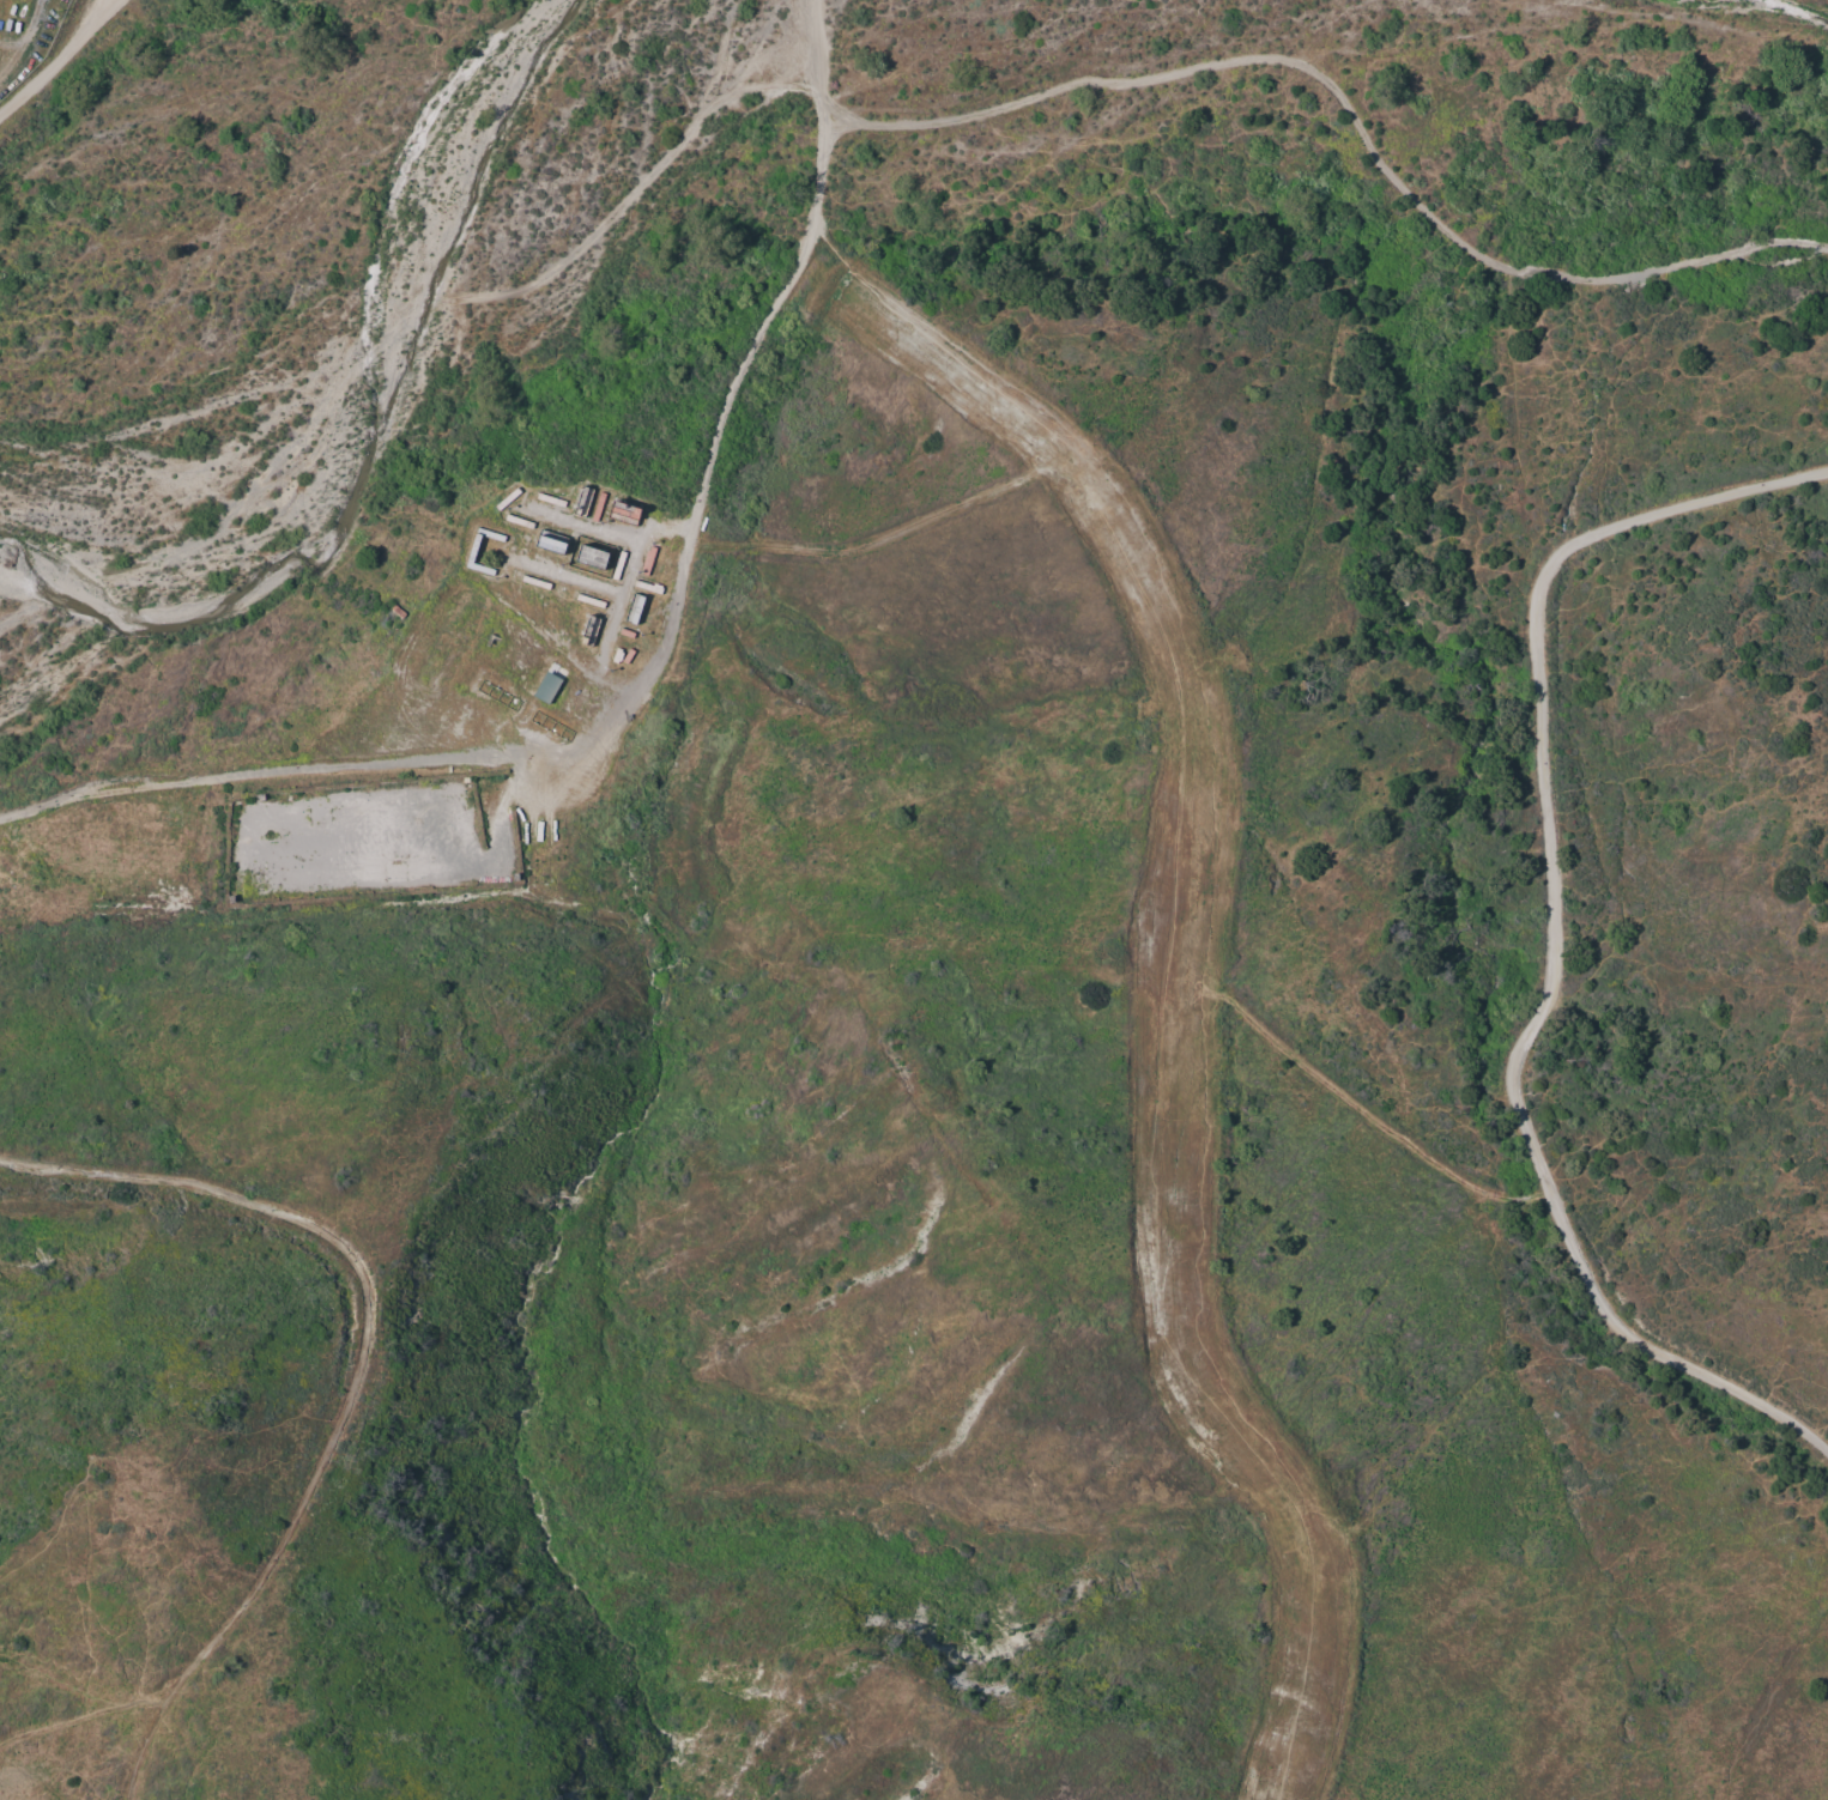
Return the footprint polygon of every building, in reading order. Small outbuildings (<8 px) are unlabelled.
[(559,681),(542,672),(529,697),(546,706),(559,681)]
